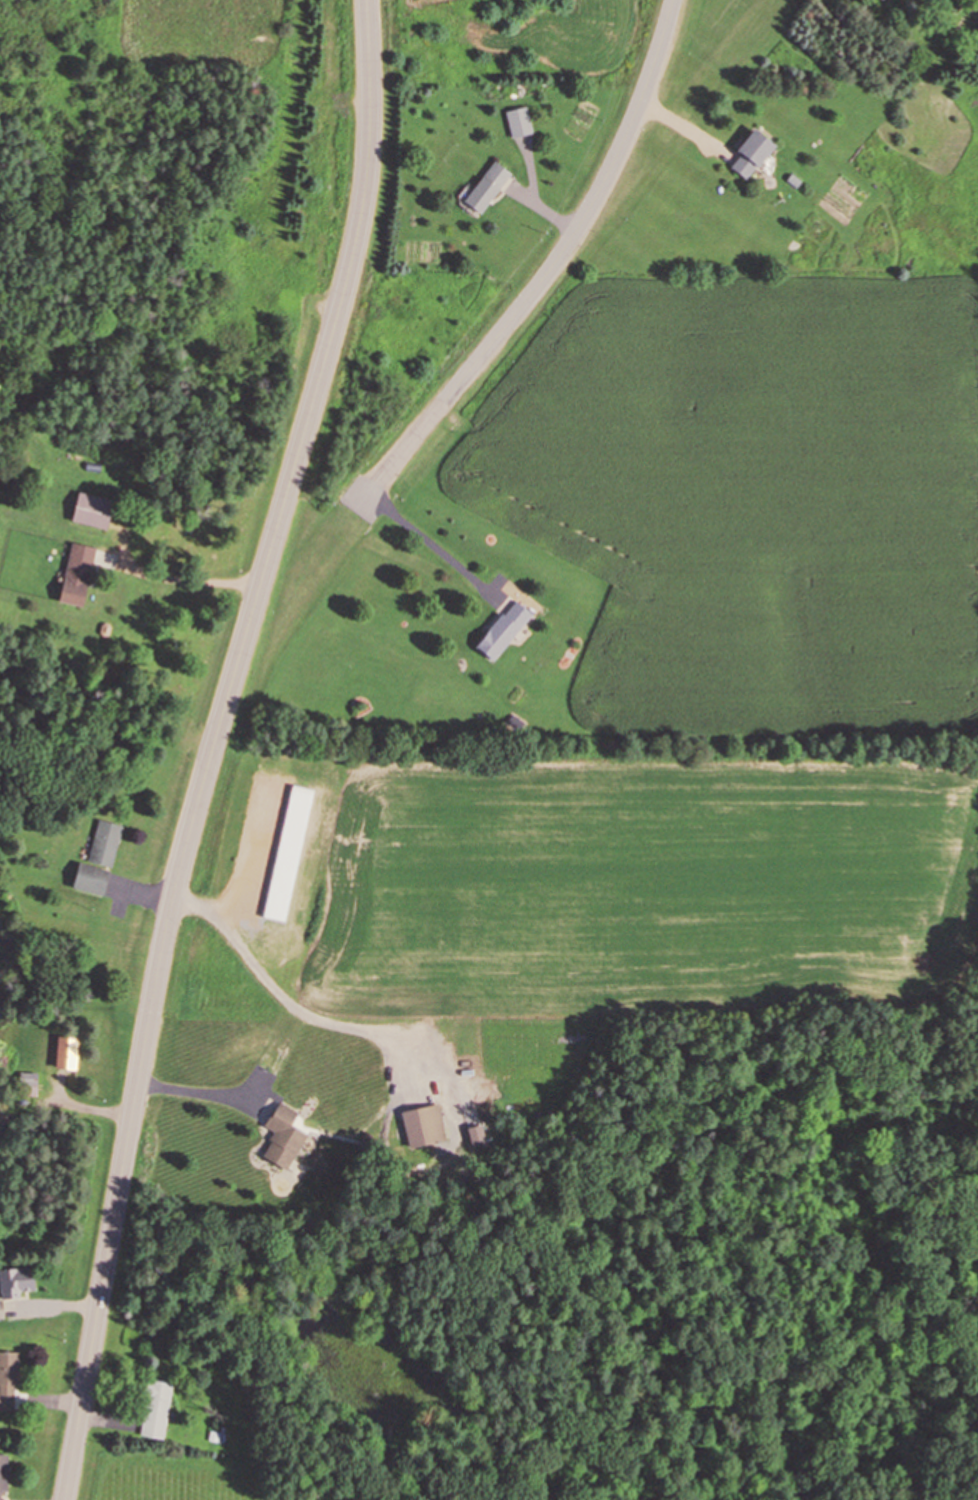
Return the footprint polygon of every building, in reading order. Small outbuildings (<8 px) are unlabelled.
[(532,133),(527,106),(506,111),(512,137),(532,133)] [(741,154),(730,166),(745,179),(774,146),(753,128),(735,148),(741,154)] [(481,214),(510,173),(493,160),(463,201),(481,214)] [(107,529),(113,499),(76,492),(71,522),(107,529)] [(57,601),(82,606),(95,548),(71,542),(57,601)] [(493,662),(537,606),(508,583),(503,590),(513,597),(475,647),(493,662)] [(87,861),(111,868),(123,825),(98,818),(87,861)] [(108,869),(76,863),(71,889),(103,894),(108,869)] [(77,1037),(56,1037),(55,1069),(76,1069),(77,1037)] [(37,1097),(37,1073),(18,1073),(18,1097),(37,1097)] [(261,1157),(287,1171),(307,1134),(291,1125),(297,1114),(277,1103),(264,1126),(274,1132),(261,1157)] [(409,1149),(446,1140),(437,1104),(401,1112),(409,1149)] [(19,1299),(18,1292),(34,1291),(32,1267),(0,1270),(0,1289),(1,1300),(19,1299)] [(18,1352),(0,1352),(0,1410),(18,1410),(18,1352)] [(146,1380),(139,1437),(165,1440),(172,1383),(146,1380)]
